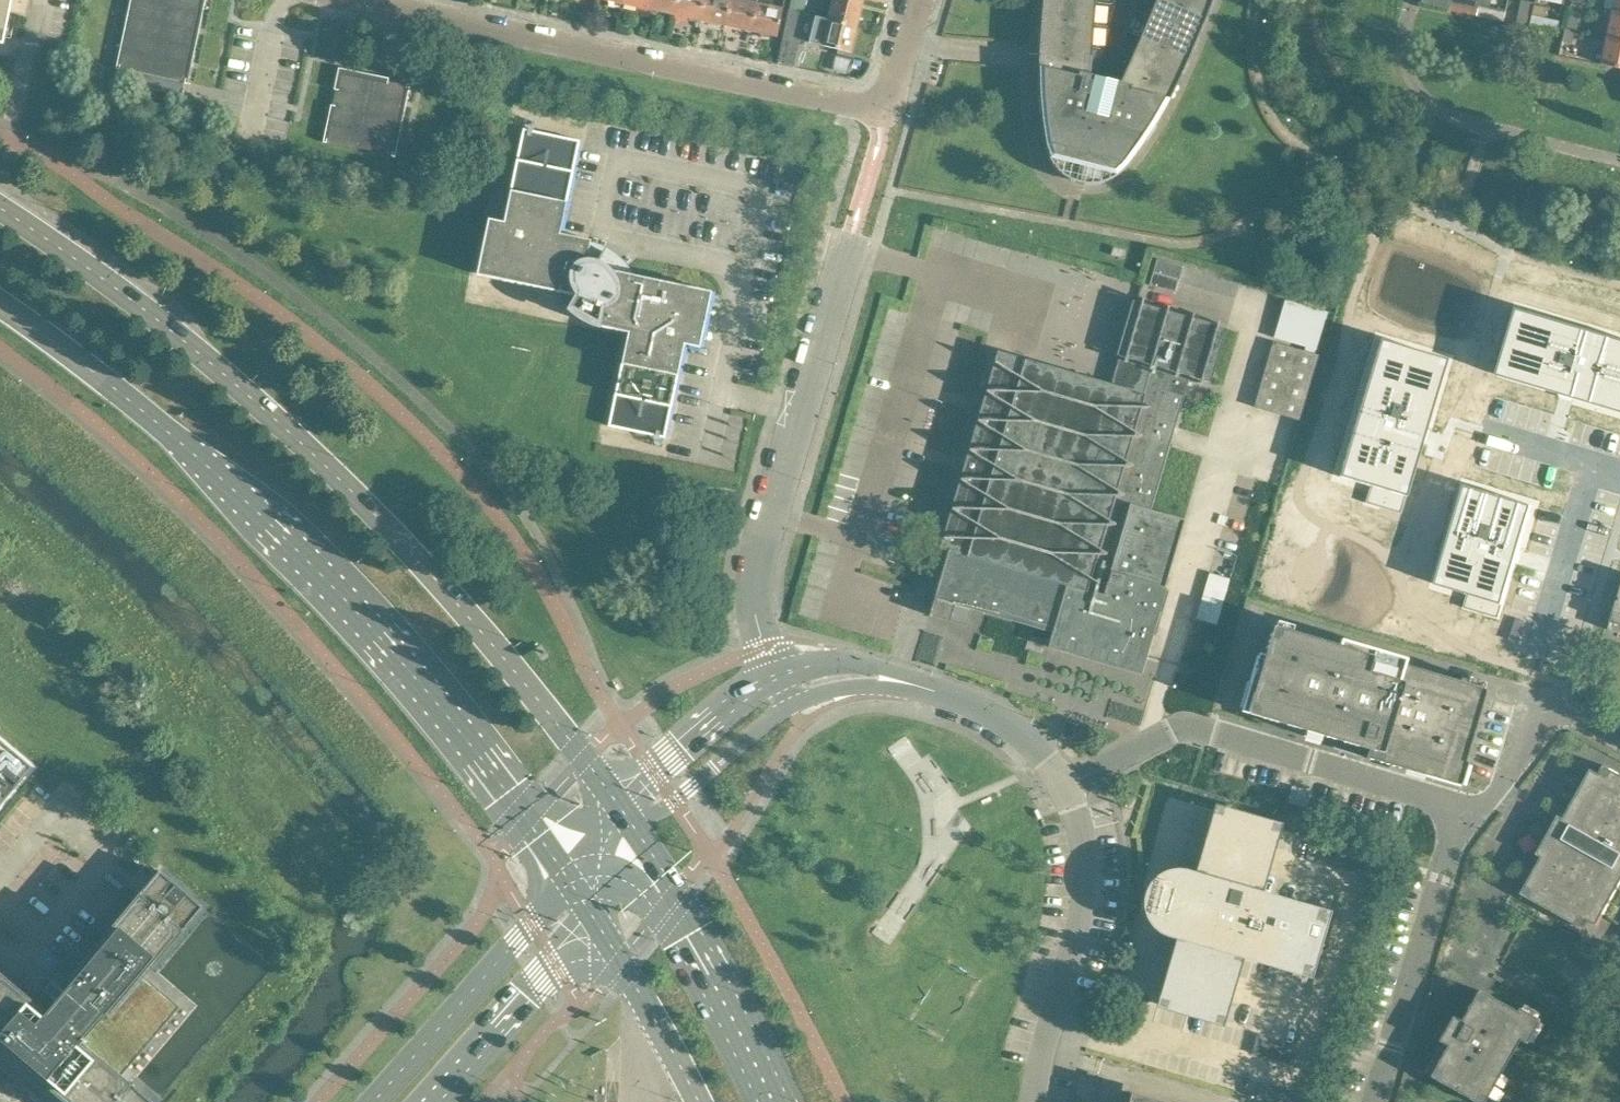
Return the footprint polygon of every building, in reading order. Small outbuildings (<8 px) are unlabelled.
[(13,0),(0,0),(0,43),(5,44),(13,0)] [(129,16),(164,23),(167,6),(139,0),(133,0),(129,16)] [(204,0),(169,0),(167,6),(201,13),(204,0)] [(623,5),(649,11),(651,0),(624,0),(623,5)] [(649,11),(674,16),(678,0),(651,0),(649,11)] [(705,0),(678,0),(674,16),(700,22),(705,0)] [(731,0),(705,0),(700,22),(726,27),(731,0)] [(758,0),(731,0),(726,27),(751,32),(758,0)] [(786,0),(758,0),(751,32),(778,38),(786,0)] [(804,13),(807,0),(792,0),(790,12),(804,15),(804,13)] [(863,2),(853,0),(834,0),(829,20),(829,21),(857,28),(863,2)] [(1203,16),(1165,0),(1157,0),(1149,19),(1194,37),(1203,16)] [(1209,0),(1165,0),(1203,16),(1207,5),(1209,0)] [(1421,4),(1451,10),(1453,0),(1422,0),(1421,4)] [(1457,0),(1453,0),(1451,10),(1477,15),(1479,4),(1457,0)] [(1530,24),(1535,3),(1522,0),(1518,21),(1530,24)] [(1094,28),(1095,5),(1047,1),(1045,20),(1045,24),(1094,28)] [(1480,5),(1477,16),(1505,22),(1507,11),(1480,5)] [(198,31),(201,13),(167,6),(164,23),(198,31)] [(1579,11),(1570,10),(1566,27),(1575,28),(1579,11)] [(1615,11),(1609,37),(1619,40),(1619,12),(1615,11)] [(850,54),(857,28),(829,21),(829,20),(804,13),(804,15),(790,12),(784,39),(799,43),(799,42),(850,54)] [(1558,32),(1561,20),(1533,15),(1530,27),(1558,32)] [(129,16),(126,33),(160,40),(164,23),(129,16)] [(1190,48),(1194,37),(1149,19),(1140,40),(1185,59),(1190,48)] [(194,48),(198,31),(164,23),(160,40),(194,48)] [(1092,51),(1094,28),(1045,24),(1043,48),(1092,51)] [(1576,31),(1566,29),(1563,41),(1573,43),(1576,31)] [(156,58),(160,40),(126,33),(122,51),(156,58)] [(1609,37),(1603,64),(1619,68),(1619,40),(1609,37)] [(191,65),(194,48),(160,40),(156,58),(191,65)] [(1175,81),(1185,59),(1140,40),(1131,61),(1175,81)] [(1122,166),(1141,141),(1155,120),(1166,99),(1175,81),(1131,61),(1124,75),(1114,81),(1106,116),(1089,112),(1097,77),(1091,67),(1092,51),(1043,48),(1043,68),(1043,92),(1045,117),(1050,148),(1053,156),(1059,166),(1106,178),(1115,172),(1122,166)] [(122,51),(118,68),(120,68),(153,75),(156,58),(122,51)] [(156,58),(153,75),(166,78),(182,81),(185,82),(187,82),(191,65),(156,58)] [(120,68),(117,83),(163,92),(166,78),(153,75),(120,68)] [(340,71),(336,89),(371,96),(374,79),(340,71)] [(166,78),(163,92),(182,96),(185,82),(182,81),(166,78)] [(374,79),(371,96),(405,103),(408,86),(374,79)] [(336,89),(333,106),(367,113),(371,96),(336,89)] [(371,96),(367,113),(401,120),(405,103),(371,96)] [(333,106),(329,124),(363,131),(367,113),(333,106)] [(367,113),(363,131),(398,138),(401,120),(367,113)] [(326,140),(325,141),(333,143),(360,148),(363,131),(329,124),(326,140)] [(712,292),(635,276),(624,273),(615,264),(616,262),(616,261),(616,260),(616,259),(616,258),(616,257),(615,256),(614,255),(612,255),(611,255),(610,255),(609,255),(608,256),(608,257),(607,257),(598,254),(589,252),(588,252),(591,240),(561,234),(580,141),(524,129),(504,222),(488,219),(476,275),(492,279),(577,296),(569,310),(582,319),(589,323),(596,324),(597,325),(597,327),(628,333),(609,426),(665,438),(684,345),(700,348),(712,292)] [(363,131),(360,148),(392,155),(394,155),(398,138),(363,131)] [(1125,257),(1128,250),(1115,247),(1113,254),(1125,257)] [(1152,510),(1172,442),(1192,377),(1212,383),(1228,329),(1136,301),(1134,301),(1118,355),(1121,356),(1113,384),(1025,358),(1025,359),(997,351),(939,549),(948,551),(929,616),(932,616),(932,615),(966,625),(971,608),(1052,632),(1048,648),(1141,675),(1145,660),(1143,659),(1185,520),(1152,510)] [(1499,376),(1561,394),(1574,398),(1619,412),(1619,339),(1529,312),(1524,328),(1514,325),(1499,376)] [(1299,421),(1318,356),(1274,343),(1255,408),(1299,421)] [(1377,349),(1342,467),(1358,472),(1355,482),(1370,486),(1365,503),(1400,513),(1419,453),(1420,450),(1426,430),(1444,369),(1428,364),(1431,355),(1396,344),(1393,354),(1377,349)] [(1464,493),(1439,577),(1455,582),(1453,589),(1468,594),(1464,608),(1499,618),(1516,563),(1520,550),(1531,513),(1515,508),(1517,500),(1482,490),(1480,498),(1466,494),(1465,493),(1464,493)] [(1217,625),(1230,577),(1209,571),(1195,618),(1217,625)] [(1610,630),(1619,633),(1619,597),(1610,630)] [(1457,785),(1486,689),(1386,659),(1388,653),(1372,649),(1370,655),(1355,650),(1357,644),(1341,639),(1339,645),(1273,626),(1264,655),(1258,653),(1249,682),(1255,684),(1247,713),(1368,749),(1365,758),(1457,785)] [(0,740),(0,805),(32,767),(0,740)] [(1619,886),(1619,774),(1605,765),(1601,774),(1592,769),(1563,822),(1556,834),(1522,894),(1585,929),(1589,921),(1598,925),(1619,886)] [(1323,915),(1255,895),(1274,827),(1219,811),(1199,879),(1182,875),(1179,874),(1176,874),(1174,874),(1171,875),(1169,875),(1164,877),(1162,879),(1159,881),(1156,884),(1153,887),(1152,889),(1151,891),(1150,894),(1149,897),(1149,900),(1149,902),(1149,904),(1149,906),(1149,908),(1150,911),(1150,913),(1151,914),(1152,917),(1153,918),(1154,920),(1157,923),(1160,926),(1163,928),(1166,929),(1168,930),(1183,935),(1163,1003),(1219,1019),(1239,951),(1307,971),(1323,915)] [(1371,875),(1377,856),(1344,846),(1343,850),(1338,866),(1371,875)] [(1338,866),(1343,850),(1331,847),(1327,863),(1338,866)] [(174,1007),(141,979),(203,907),(160,870),(159,871),(119,918),(68,978),(67,979),(73,983),(67,990),(53,979),(43,991),(56,1002),(48,1012),(0,972),(0,1046),(66,1101),(153,1101),(118,1072),(174,1007)] [(1518,1013),(1518,1012),(1478,990),(1460,1021),(1452,1016),(1421,1072),(1475,1101),(1484,1101),(1520,1037),(1529,1019),(1518,1013)] [(1360,1026),(1354,1047),(1371,1052),(1377,1031),(1360,1026)]
